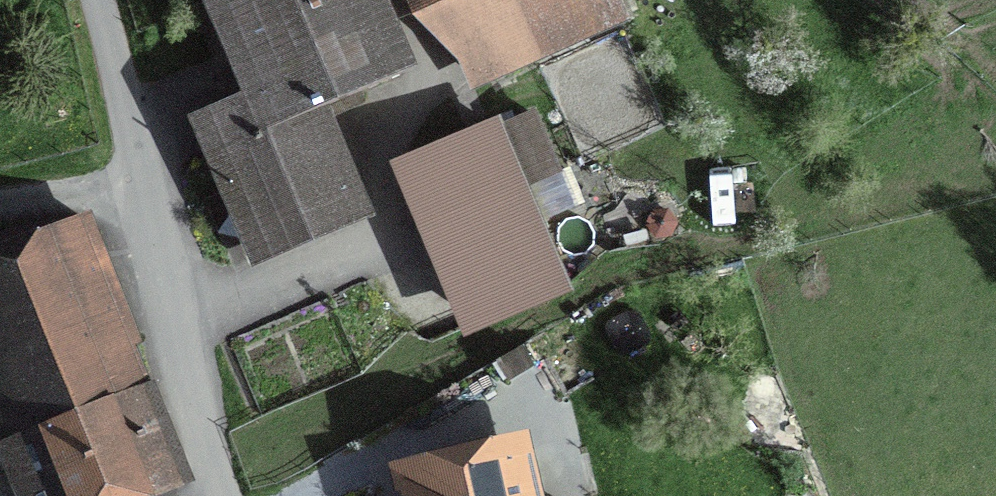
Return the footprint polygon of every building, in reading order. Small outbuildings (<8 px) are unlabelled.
[(354,211),(313,112),(399,75),(367,0),(222,0),(261,94),(205,118),(261,250),(354,211)] [(424,12),(451,0),(418,0),(424,12)] [(619,14),(612,0),(523,0),(544,47),(619,14)] [(525,184),(556,171),(531,112),(500,126),(525,184)] [(474,323),(564,285),(496,127),(406,166),(474,323)] [(91,223),(0,260),(0,357),(32,432),(5,443),(27,495),(112,495),(181,468),(148,386),(123,397),(106,355),(138,342),(91,223)] [(522,452),(416,475),(421,495),(532,495),(522,452)]
